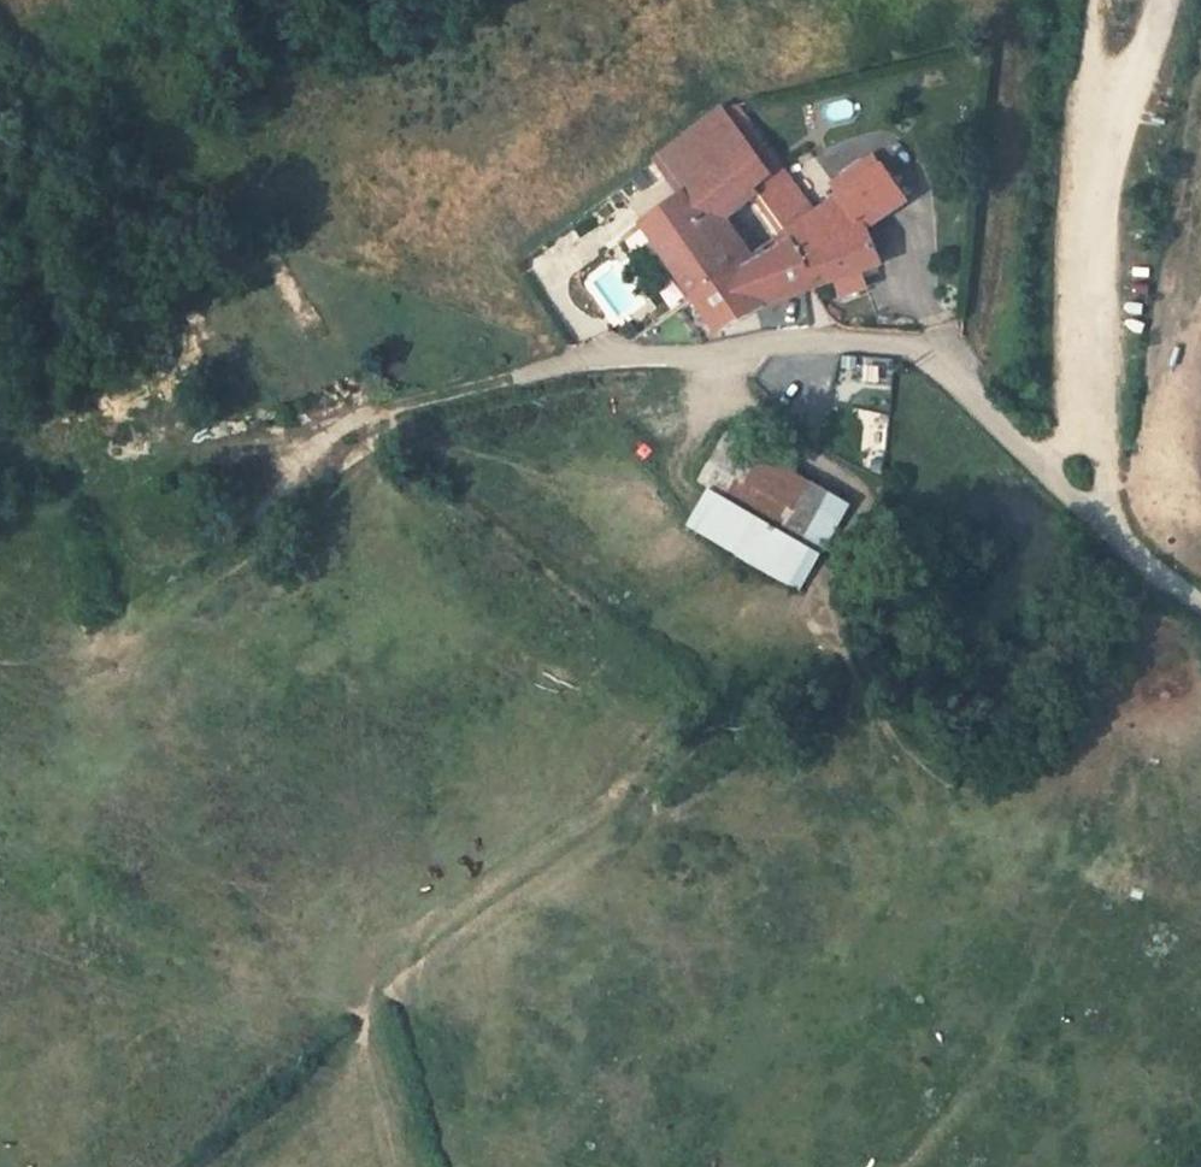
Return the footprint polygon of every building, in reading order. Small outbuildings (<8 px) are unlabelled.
[(687,190),(641,224),(693,296),(720,331),(767,303),(817,285),(785,236),(778,225),(771,229),(782,245),(769,255),(744,271),(710,222),(733,204),(747,194),(754,189),(772,176),(749,142),(725,109),(722,110),(663,155),(687,190)] [(883,167),(882,166),(866,178),(861,172),(855,177),(859,181),(841,195),(841,197),(816,215),(815,214),(782,169),(772,176),(754,189),(778,225),(785,236),(817,285),(844,276),(858,271),(882,263),(870,232),(865,221),(903,195),(883,167)] [(747,194),(771,229),(778,225),(754,189),(747,194)] [(903,195),(865,221),(870,232),(910,205),(903,195)] [(744,271),(769,255),(733,204),(710,222),(744,271)] [(858,271),(844,276),(849,289),(862,284),(858,271)] [(728,434),(697,485),(707,491),(817,555),(848,504),(728,434)] [(817,555),(707,491),(687,526),(797,590),(817,555)] [(912,713),(908,710),(904,715),(909,718),(912,713)]
